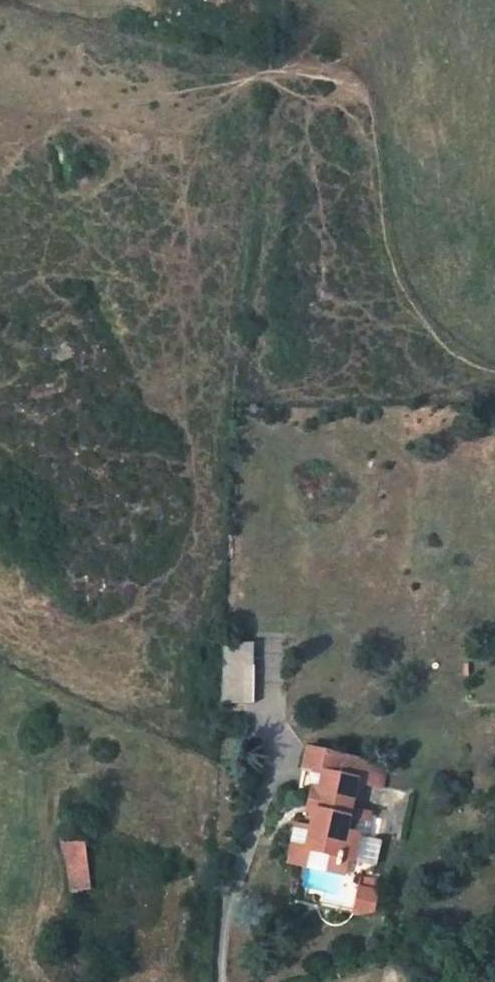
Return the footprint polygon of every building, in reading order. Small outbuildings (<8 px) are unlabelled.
[(255,646),(222,645),(222,703),(254,703),(255,646)] [(320,773),(308,825),(293,823),(285,863),(347,876),(349,862),(355,862),(362,836),(367,837),(373,811),(355,806),(361,781),(383,786),(389,763),(307,748),(303,769),(320,773)] [(80,844),(66,846),(71,887),(87,886),(80,844)] [(354,913),(375,913),(376,885),(355,884),(354,913)]
